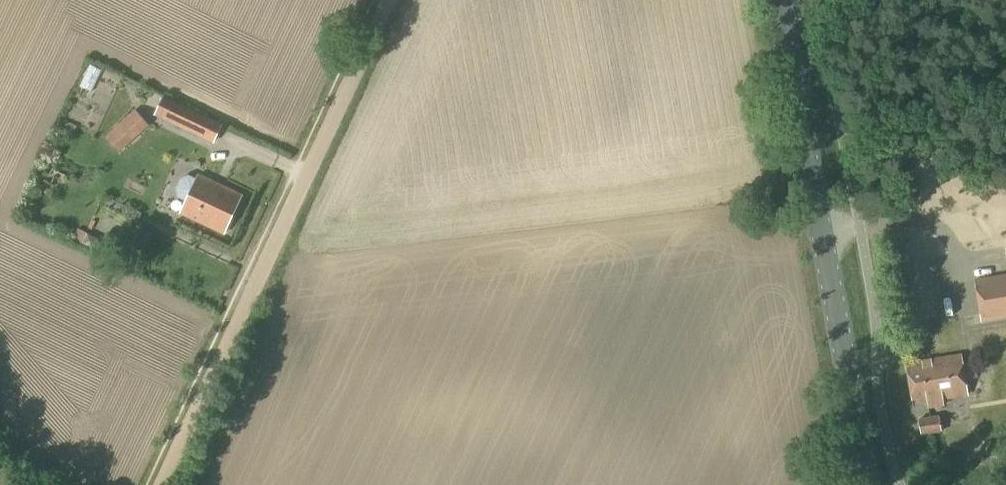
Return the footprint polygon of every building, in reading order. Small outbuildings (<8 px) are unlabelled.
[(153,115),(214,144),(223,125),(164,95),(153,115)] [(144,118),(136,109),(105,137),(113,146),(144,118)] [(178,197),(186,201),(181,213),(224,233),(242,196),(198,176),(196,179),(188,175),(181,179),(176,189),(178,197)] [(974,285),(981,326),(1005,321),(1005,279),(974,285)] [(942,399),(968,395),(961,355),(906,364),(913,404),(926,401),(931,431),(920,433),(924,456),(953,451),(949,428),(947,429),(942,399)]
